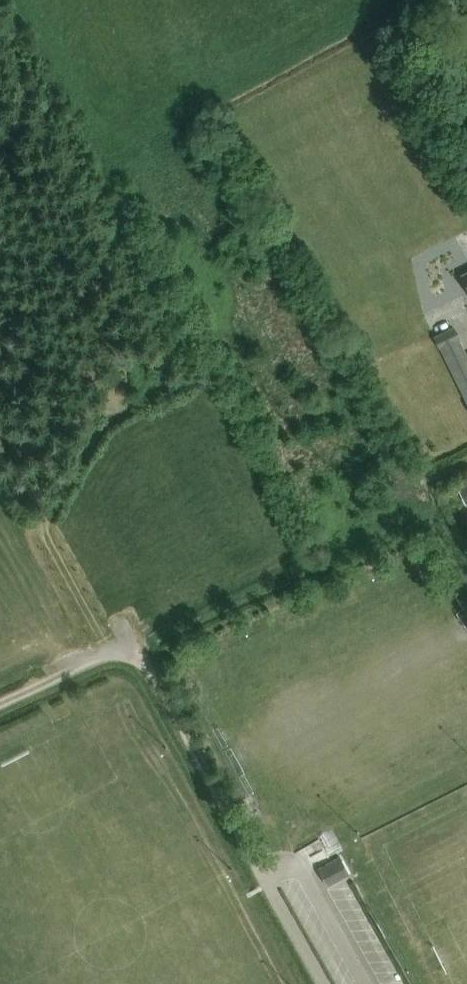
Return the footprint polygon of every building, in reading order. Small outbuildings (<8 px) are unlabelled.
[(433,336),(466,402),(466,379),(448,340),(457,336),(452,326),(433,336)] [(108,391),(100,375),(90,380),(98,396),(108,391)] [(328,886),(349,875),(339,856),(318,867),(328,886)]
